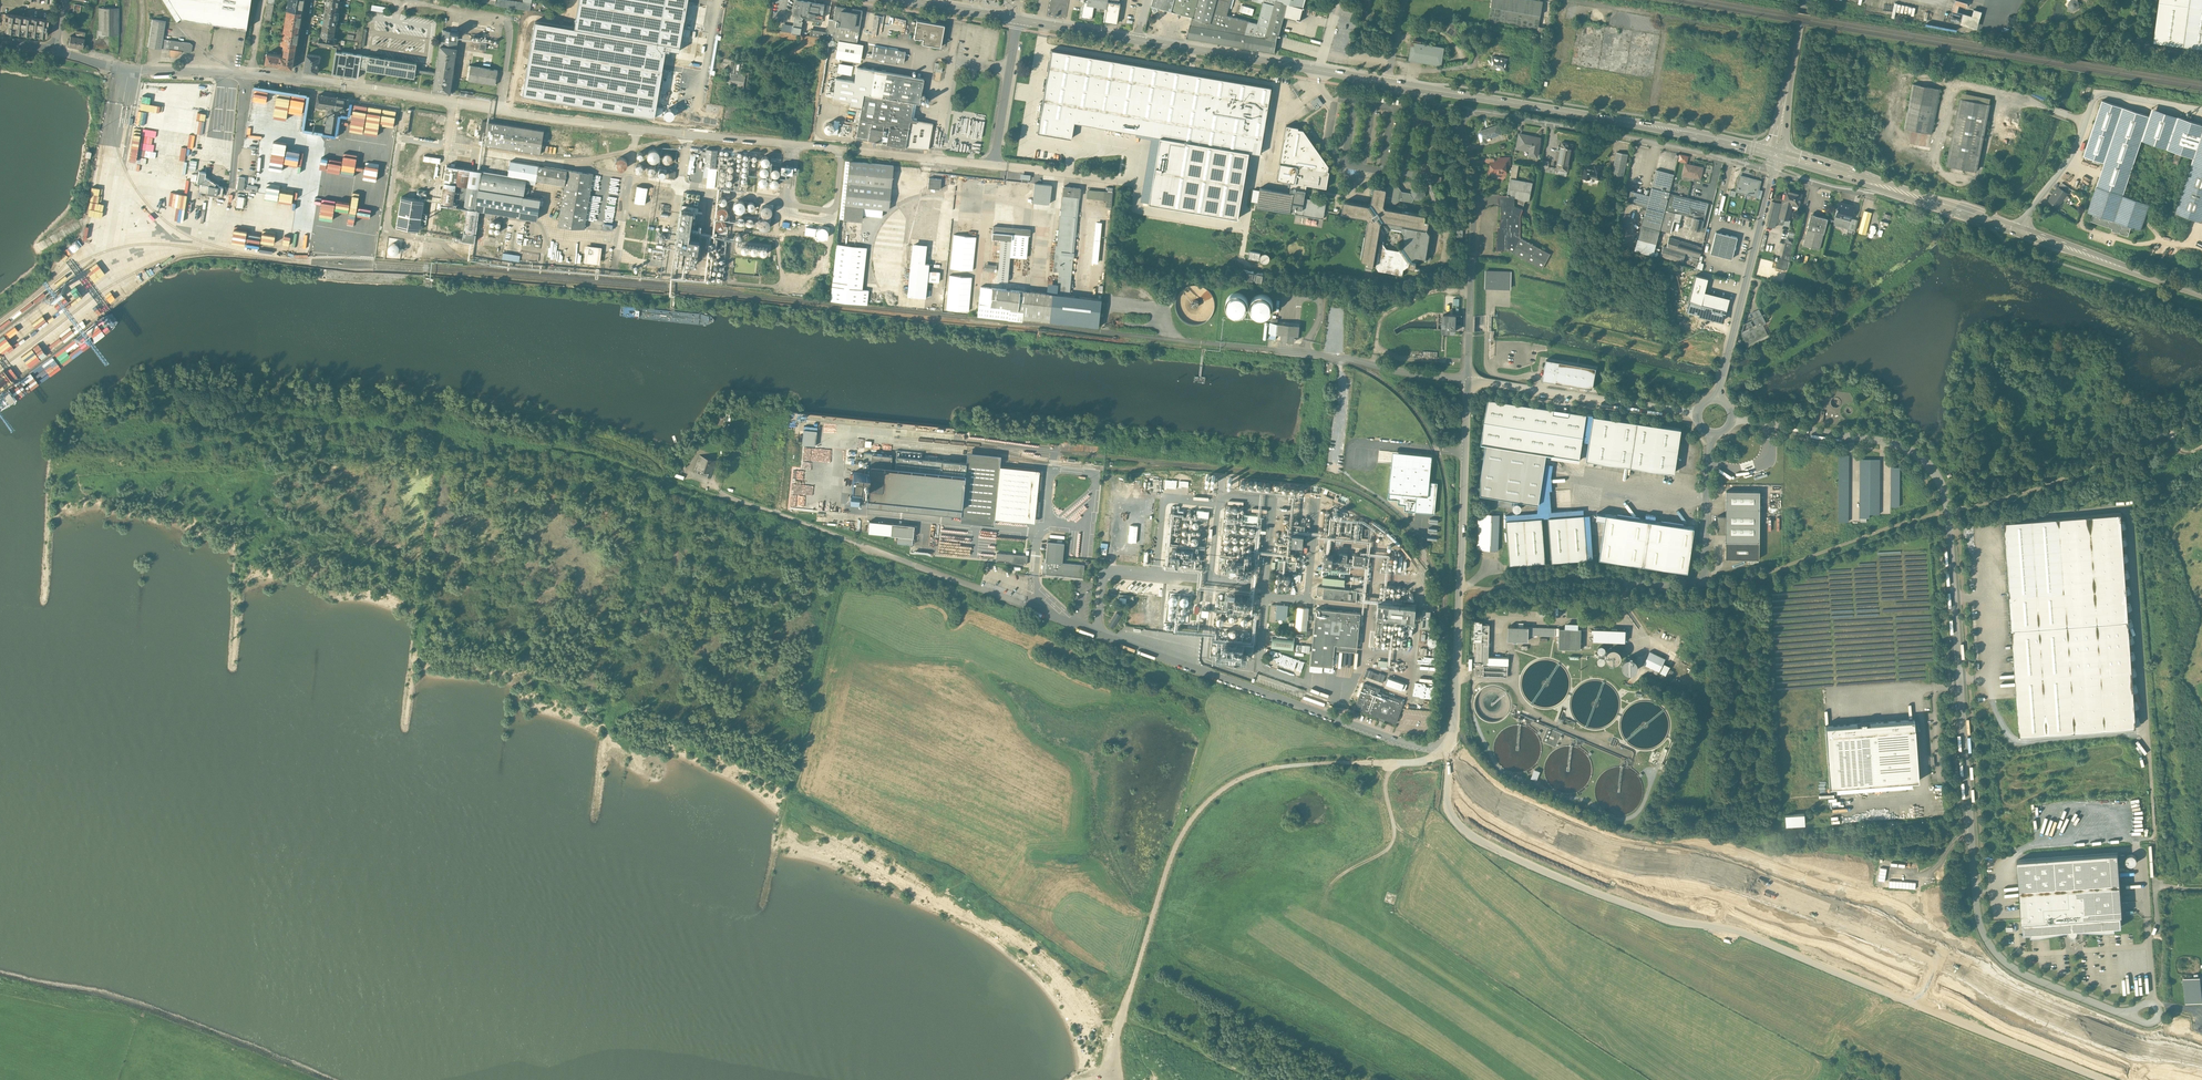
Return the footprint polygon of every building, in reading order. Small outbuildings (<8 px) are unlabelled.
[(180,22),(183,20),(249,30),(254,0),(164,0),(180,22)] [(287,9),(302,11),(304,0),(289,0),(287,9)] [(512,0),(496,0),(495,5),(530,11),(532,0),(524,0),(524,2),(512,0)] [(574,28),(535,21),(522,94),(654,117),(654,115),(656,106),(666,48),(679,51),(687,0),(579,0),(574,28)] [(809,1),(810,1),(802,0),(795,0),(794,11),(794,13),(795,13),(794,19),(792,32),(800,34),(803,19),(808,20),(822,22),(824,4),(809,1)] [(1108,0),(1088,0),(1087,5),(1094,7),(1106,9),(1108,1),(1108,0)] [(1151,5),(1171,11),(1174,0),(1153,0),(1151,5)] [(1171,11),(1194,18),(1199,0),(1174,0),(1171,11)] [(1194,18),(1211,23),(1215,12),(1218,0),(1199,0),(1194,18)] [(1215,12),(1228,16),(1232,0),(1218,0),(1215,12)] [(1275,5),(1266,38),(1277,40),(1277,35),(1280,35),(1288,8),(1303,12),(1307,0),(1276,0),(1275,5)] [(1539,0),(1492,0),(1489,22),(1538,30),(1543,1),(1539,0)] [(1952,10),(1964,14),(1967,3),(1958,0),(1955,0),(1952,10)] [(2069,1),(2067,7),(2072,11),(2077,11),(2081,5),(2078,0),(2072,0),(2069,1)] [(2154,42),(2201,49),(2201,0),(2160,0),(2154,42)] [(1118,3),(1108,1),(1106,9),(1104,21),(1117,24),(1121,4),(1118,3)] [(1211,23),(1194,18),(1192,25),(1266,38),(1275,5),(1264,2),(1258,24),(1228,16),(1215,12),(1211,23)] [(338,7),(326,5),(325,11),(337,13),(338,7)] [(1092,19),(1094,7),(1087,5),(1083,5),(1081,17),(1092,19)] [(862,10),(835,6),(833,19),(836,20),(838,20),(838,24),(837,27),(859,31),(862,10)] [(119,7),(99,7),(99,34),(119,34),(119,7)] [(302,11),(287,9),(285,26),(299,28),(302,11)] [(1977,28),(1981,10),(1973,9),(1971,15),(1962,13),(1960,24),(1977,28)] [(337,13),(325,11),(324,18),(336,20),(337,13)] [(48,19),(5,13),(4,25),(6,25),(6,30),(46,35),(48,19)] [(869,13),(866,26),(870,27),(871,21),(869,21),(870,17),(874,18),(875,14),(869,13)] [(336,20),(324,18),(323,24),(335,26),(336,20)] [(165,21),(152,19),(148,46),(191,52),(192,44),(190,43),(163,38),(165,21)] [(834,40),(836,39),(857,43),(859,31),(837,27),(838,24),(836,23),(836,20),(833,19),(829,19),(827,31),(821,30),(820,37),(834,40)] [(941,46),(944,25),(917,20),(914,37),(920,39),(920,38),(923,38),(922,43),(941,46)] [(335,26),(323,24),(322,31),(334,32),(335,26)] [(1266,38),(1192,25),(1188,38),(1274,53),(1277,40),(1266,38)] [(299,28),(285,26),(282,43),(285,43),(296,46),(299,28)] [(460,32),(442,29),(432,91),(450,94),(460,32)] [(821,30),(812,29),(811,36),(820,37),(821,30)] [(334,32),(322,31),(321,37),(333,39),(334,32)] [(70,35),(68,44),(82,47),(84,37),(70,35)] [(321,37),(320,37),(319,43),(333,46),(334,39),(333,39),(321,37)] [(838,41),(835,58),(860,62),(862,45),(838,41)] [(1444,47),(1412,42),(1409,59),(1441,64),(1444,47)] [(296,46),(285,43),(284,50),(283,55),(295,57),(296,46)] [(874,46),(872,57),(903,63),(905,52),(874,46)] [(1272,87),(1051,49),(1037,133),(1071,138),(1074,122),(1161,137),(1149,203),(1238,218),(1250,152),(1260,154),(1272,87)] [(332,74),(358,78),(360,68),(362,55),(336,51),(332,74)] [(278,55),(267,53),(265,63),(277,65),(278,55)] [(321,56),(307,53),(304,70),(318,72),(321,56)] [(283,55),(278,55),(277,65),(293,68),(295,57),(283,55)] [(366,69),(368,56),(362,55),(360,68),(366,69)] [(414,78),(417,63),(368,55),(368,56),(366,69),(366,70),(414,78)] [(1508,58),(1493,55),(1491,67),(1506,70),(1508,58)] [(842,75),(848,76),(847,79),(851,80),(853,73),(851,73),(852,65),(838,62),(836,72),(842,73),(842,75)] [(933,69),(941,71),(943,63),(935,62),(933,69)] [(497,69),(470,65),(468,80),(495,84),(497,69)] [(924,78),(858,67),(858,68),(858,67),(857,67),(854,81),(836,78),(833,97),(851,100),(850,106),(861,108),(856,138),(869,141),(869,140),(880,142),(880,143),(886,144),(905,147),(928,150),(933,123),(917,121),(917,119),(917,118),(910,117),(913,102),(919,103),(921,92),(924,78)] [(727,83),(741,85),(743,74),(729,72),(727,83)] [(1941,89),(1914,84),(1905,127),(1932,133),(1941,89)] [(306,122),(310,95),(293,92),(292,94),(303,96),(303,99),(294,98),(295,96),(288,95),(285,116),(300,118),(300,121),(306,122)] [(332,97),(318,95),(317,106),(328,108),(328,111),(335,112),(336,108),(337,98),(332,97)] [(1318,96),(1310,101),(1315,108),(1316,109),(1323,104),(1322,102),(1318,96)] [(342,99),(337,98),(336,108),(341,109),(340,110),(345,111),(347,99),(342,98),(342,99)] [(1992,105),(1961,98),(1948,166),(1979,172),(1992,105)] [(2101,100),(2083,154),(2104,162),(2096,186),(2123,195),(2141,141),(2193,159),(2191,165),(2201,169),(2201,125),(2152,108),(2149,116),(2101,100)] [(663,108),(656,106),(654,115),(662,116),(663,108)] [(335,112),(328,111),(325,131),(332,132),(335,112)] [(177,118),(176,131),(203,134),(204,121),(177,118)] [(822,132),(838,132),(838,120),(832,120),(832,122),(823,122),(822,132)] [(544,130),(489,122),(483,121),(479,144),(540,154),(544,130)] [(154,140),(156,126),(136,124),(135,131),(127,130),(124,148),(131,148),(131,142),(136,142),(136,137),(154,140)] [(1292,181),(1307,184),(1326,188),(1329,171),(1327,170),(1328,165),(1303,130),(1298,129),(1298,127),(1287,124),(1277,179),(1292,181)] [(1495,125),(1488,127),(1488,128),(1479,131),(1479,134),(1481,143),(1486,142),(1486,137),(1490,136),(1490,137),(1500,133),(1499,128),(1497,129),(1495,125)] [(1539,139),(1530,137),(1530,136),(1521,134),(1519,144),(1531,146),(1529,153),(1536,154),(1539,139)] [(1572,143),(1561,141),(1558,161),(1569,163),(1572,143)] [(717,150),(706,149),(704,167),(708,167),(715,168),(717,150)] [(648,154),(647,156),(648,158),(648,159),(650,160),(651,161),(653,161),(655,161),(656,160),(658,159),(658,157),(658,156),(658,154),(657,152),(656,151),(654,150),(653,150),(651,151),(649,151),(648,153),(648,154)] [(1629,154),(1619,152),(1613,175),(1624,177),(1629,154)] [(662,159),(663,161),(664,163),(666,164),(668,164),(670,163),(671,162),(672,160),(672,158),(672,157),(670,155),(669,154),(667,154),(665,155),(664,156),(663,157),(662,159)] [(311,169),(322,170),(324,157),(317,155),(316,163),(312,162),(311,169)] [(481,171),(459,167),(454,197),(465,199),(464,206),(479,209),(537,219),(540,199),(528,196),(529,188),(525,187),(526,178),(536,180),(564,185),(565,185),(567,170),(519,162),(501,159),(484,156),(481,171)] [(764,156),(763,156),(762,157),(761,158),(761,159),(760,160),(761,162),(761,163),(762,164),(763,164),(765,164),(766,164),(767,164),(768,163),(769,162),(769,160),(769,159),(768,158),(768,157),(766,156),(765,156),(764,156)] [(614,161),(614,163),(614,165),(615,166),(616,167),(618,168),(620,168),(621,168),(623,167),(624,166),(625,164),(625,162),(625,161),(624,159),(623,158),(621,157),(619,157),(617,157),(616,158),(615,160),(614,161)] [(1556,173),(1557,167),(1548,166),(1549,160),(1543,159),(1542,171),(1556,173)] [(894,166),(850,161),(848,183),(891,188),(894,166)] [(1500,161),(1498,162),(1495,164),(1491,165),(1491,168),(1489,170),(1489,174),(1492,176),(1495,176),(1497,174),(1506,173),(1505,164),(1500,164),(1500,161)] [(451,166),(447,165),(436,232),(463,236),(463,238),(475,240),(477,224),(479,209),(464,206),(453,205),(454,197),(459,167),(455,167),(455,163),(451,162),(451,166)] [(1510,174),(1516,176),(1519,165),(1513,163),(1510,174)] [(1700,166),(1685,163),(1682,175),(1687,176),(1687,175),(1689,174),(1695,176),(1694,179),(1700,180),(1702,171),(1703,167),(1700,166)] [(638,165),(637,165),(636,166),(635,167),(635,168),(635,169),(635,170),(635,171),(636,172),(638,173),(639,173),(640,173),(641,172),(642,171),(643,170),(643,169),(643,168),(642,167),(642,166),(641,165),(639,165),(638,165)] [(1602,167),(1595,165),(1594,168),(1585,166),(1583,177),(1590,178),(1590,177),(1599,179),(1602,167)] [(2191,165),(2174,213),(2201,223),(2201,169),(2191,165)] [(763,166),(762,166),(761,167),(760,168),(759,169),(759,170),(759,172),(760,173),(761,173),(762,174),(763,174),(765,174),(766,173),(767,173),(767,172),(768,170),(767,169),(767,168),(766,167),(765,166),(764,166),(763,166)] [(799,167),(781,166),(781,172),(798,174),(799,167)] [(651,167),(650,167),(649,168),(648,169),(648,170),(647,171),(648,172),(648,173),(649,174),(650,175),(652,175),(653,175),(654,174),(655,173),(656,172),(656,171),(656,170),(655,169),(654,168),(653,167),(652,167),(651,167)] [(774,167),(773,168),(772,168),(771,169),(771,171),(771,172),(771,173),(772,174),(773,175),(774,176),(775,176),(776,176),(777,175),(778,174),(779,173),(779,172),(779,171),(779,169),(778,169),(777,168),(776,167),(774,167)] [(667,169),(658,168),(656,176),(665,177),(667,169)] [(567,170),(565,185),(564,185),(558,226),(585,228),(594,174),(567,170)] [(1653,181),(1639,239),(1656,243),(1665,210),(1669,193),(1674,174),(1671,174),(1656,170),(1653,181)] [(197,182),(201,183),(199,191),(221,195),(223,187),(218,186),(219,185),(215,183),(205,177),(205,172),(198,171),(197,182)] [(762,176),(761,177),(760,177),(759,178),(759,179),(758,181),(759,182),(759,183),(760,184),(761,184),(763,185),(764,184),(765,184),(766,183),(767,182),(767,181),(767,180),(766,178),(766,177),(765,177),(763,176),(762,176)] [(1750,178),(1741,176),(1739,184),(1738,184),(1736,191),(1741,192),(1741,190),(1746,191),(1749,180),(1750,178)] [(773,177),(772,178),(771,178),(770,179),(770,180),(769,182),(770,183),(770,184),(771,185),(772,185),(774,186),(775,185),(776,185),(777,184),(778,183),(778,182),(778,181),(777,179),(777,178),(776,178),(774,177),(773,177)] [(927,177),(927,188),(940,188),(940,178),(927,177)] [(1533,183),(1512,178),(1508,194),(1516,196),(1529,199),(1533,183)] [(1760,182),(1749,180),(1746,191),(1752,193),(1752,195),(1757,196),(1760,182)] [(1290,192),(1260,187),(1257,207),(1323,218),(1326,201),(1305,198),(1307,184),(1292,181),(1290,192)] [(889,210),(891,188),(848,183),(845,205),(864,207),(889,210)] [(1391,185),(1387,190),(1385,206),(1386,210),(1398,212),(1401,200),(1412,202),(1415,199),(1421,199),(1425,197),(1426,190),(1420,183),(1411,188),(1411,192),(1402,190),(1400,186),(1391,185)] [(1054,186),(1041,184),(1039,198),(1053,200),(1054,186)] [(644,203),(646,186),(635,185),(633,202),(644,203)] [(2059,185),(2053,192),(2062,199),(2068,192),(2059,185)] [(2123,195),(2096,186),(2088,212),(2141,230),(2149,205),(2123,195)] [(1063,187),(1063,195),(1079,197),(1080,188),(1063,187)] [(1385,206),(1387,190),(1375,188),(1372,207),(1345,202),(1343,215),(1368,218),(1369,222),(1363,262),(1367,263),(1368,266),(1377,268),(1379,271),(1403,275),(1404,269),(1417,271),(1417,266),(1427,264),(1431,236),(1428,231),(1430,223),(1426,222),(1427,217),(1398,212),(1386,210),(1385,206)] [(1802,194),(1795,192),(1786,190),(1783,202),(1793,204),(1799,206),(1802,194)] [(205,219),(225,221),(227,207),(208,205),(208,201),(186,198),(186,201),(184,200),(185,194),(163,191),(162,204),(176,206),(175,219),(181,220),(182,213),(188,214),(187,224),(204,226),(205,219)] [(303,191),(303,204),(312,204),(312,191),(303,191)] [(1113,194),(1087,191),(1086,197),(1107,199),(1112,200),(1113,194)] [(690,192),(689,196),(694,198),(693,203),(697,205),(700,194),(690,192)] [(2053,192),(2048,199),(2057,206),(2062,199),(2053,192)] [(1692,199),(1669,193),(1665,210),(1675,212),(1681,214),(1687,215),(1692,199)] [(244,196),(237,195),(236,206),(242,207),(244,196)] [(1079,197),(1063,195),(1058,246),(1056,246),(1054,272),(1059,272),(1057,294),(1070,295),(1079,197)] [(1516,196),(1499,195),(1498,204),(1502,204),(1502,220),(1499,220),(1499,236),(1497,236),(1497,249),(1509,249),(1543,268),(1551,253),(1521,235),(1521,216),(1524,208),(1516,206),(1516,196)] [(261,196),(259,212),(272,214),(273,206),(290,209),(292,198),(275,196),(275,198),(261,196)] [(424,200),(401,196),(396,226),(419,229),(424,200)] [(722,196),(721,196),(720,197),(719,198),(719,199),(719,200),(719,202),(719,203),(720,204),(721,204),(723,204),(724,204),(725,204),(726,203),(727,202),(727,200),(727,199),(726,198),(726,197),(725,196),(723,196),(722,196)] [(1709,203),(1692,199),(1687,215),(1687,216),(1693,217),(1690,228),(1699,231),(1702,228),(1703,225),(1709,203)] [(733,205),(733,206),(734,208),(734,210),(736,211),(737,212),(739,212),(741,211),(742,211),(743,209),(744,208),(744,206),(744,204),(743,203),(742,201),(740,201),(739,201),(737,201),(735,202),(734,203),(733,205)] [(1783,204),(1773,201),(1767,225),(1776,227),(1777,223),(1789,226),(1790,220),(1789,220),(1779,218),(1783,202),(1783,204)] [(750,202),(749,202),(748,203),(747,204),(747,205),(746,207),(747,208),(747,209),(748,210),(749,210),(751,210),(752,210),(753,210),(754,209),(755,208),(755,207),(755,205),(754,204),(754,203),(753,203),(751,202),(750,202)] [(1793,204),(1783,202),(1779,218),(1789,220),(1793,204)] [(1853,206),(1839,202),(1837,208),(1836,209),(1837,209),(1835,215),(1841,217),(1842,215),(1850,217),(1850,219),(1850,218),(1853,206)] [(760,208),(760,210),(760,212),(761,213),(762,215),(764,215),(766,216),(767,215),(769,214),(770,213),(771,212),(771,210),(771,208),(770,207),(769,205),(767,205),(765,204),(764,205),(762,206),(761,207),(760,208)] [(698,208),(682,205),(676,242),(678,243),(674,265),(681,266),(684,249),(697,251),(698,246),(692,245),(693,239),(694,234),(700,235),(701,225),(699,225),(698,228),(695,228),(697,217),(701,218),(702,212),(698,212),(698,208)] [(862,222),(864,207),(845,205),(844,221),(862,222)] [(717,211),(717,213),(717,215),(718,216),(719,217),(721,218),(722,218),(724,218),(726,217),(727,216),(728,214),(728,213),(728,211),(727,209),(725,208),(724,207),(722,207),(720,208),(719,208),(718,210),(717,211)] [(1675,212),(1665,210),(1661,230),(1670,232),(1673,220),(1675,212)] [(1865,211),(1859,232),(1865,234),(1871,212),(1865,211)] [(1820,249),(1827,217),(1809,213),(1803,245),(1820,249)] [(1842,215),(1841,217),(1835,215),(1833,224),(1848,228),(1850,220),(1851,221),(1852,218),(1850,218),(1850,219),(1850,217),(1842,215)] [(740,217),(739,218),(738,218),(737,219),(736,220),(736,222),(737,223),(737,224),(738,225),(739,225),(740,225),(742,225),(743,225),(744,224),(744,223),(745,222),(745,220),(744,219),(743,218),(742,218),(741,217),(740,217)] [(749,218),(748,218),(747,219),(746,220),(746,221),(745,222),(746,224),(746,225),(747,226),(748,226),(750,226),(751,226),(752,226),(753,225),(754,224),(754,222),(754,221),(753,220),(753,219),(751,218),(750,218),(749,218)] [(758,222),(758,224),(758,226),(759,227),(760,228),(762,229),(764,229),(766,229),(767,228),(768,227),(769,225),(769,223),(769,222),(768,220),(767,219),(765,218),(763,218),(762,218),(760,219),(759,220),(758,222)] [(1852,218),(1851,221),(1850,220),(1848,228),(1849,228),(1848,228),(1855,230),(1858,220),(1852,218)] [(715,224),(715,225),(715,227),(716,229),(718,230),(719,231),(721,231),(723,230),(724,230),(725,228),(726,227),(726,225),(726,223),(725,222),(724,221),(722,220),(721,220),(719,220),(717,221),(716,222),(715,224)] [(1094,221),(1092,262),(1098,262),(1100,221),(1094,221)] [(274,248),(277,229),(260,227),(258,240),(253,239),(252,244),(258,245),(258,246),(274,248)] [(993,227),(993,232),(1011,234),(1028,235),(1030,236),(1030,230),(993,227)] [(1737,237),(1716,232),(1710,253),(1717,255),(1732,258),(1737,237)] [(972,269),(975,236),(952,234),(949,267),(972,269)] [(1028,235),(1011,234),(1011,240),(1009,257),(1026,258),(1028,235)] [(1702,247),(1669,237),(1667,247),(1685,253),(1684,257),(1697,261),(1698,256),(1700,257),(1702,247)] [(1656,243),(1639,239),(1638,238),(1635,250),(1653,255),(1656,243)] [(1011,240),(1001,239),(997,288),(1007,289),(1009,257),(1011,240)] [(395,242),(393,242),(392,242),(391,243),(389,244),(389,246),(389,247),(389,249),(390,251),(391,252),(393,253),(394,253),(396,253),(397,252),(398,251),(399,250),(399,249),(400,248),(400,247),(399,245),(399,244),(398,243),(397,243),(396,242),(395,242)] [(1787,242),(1782,260),(1790,262),(1792,254),(1790,254),(1793,244),(1787,242)] [(927,245),(913,243),(907,295),(925,297),(927,280),(928,271),(929,264),(925,263),(927,245)] [(584,244),(583,261),(599,262),(600,246),(584,244)] [(867,247),(837,244),(830,299),(860,302),(867,247)] [(1685,253),(1667,247),(1663,246),(1661,256),(1682,263),(1684,257),(1685,253)] [(1267,262),(1269,254),(1249,250),(1247,258),(1267,262)] [(520,254),(503,251),(502,258),(519,260),(520,254)] [(99,257),(82,269),(88,277),(102,266),(104,269),(107,267),(99,257)] [(1248,270),(1247,271),(1245,278),(1246,280),(1252,281),(1253,279),(1255,280),(1256,282),(1261,283),(1263,281),(1265,282),(1267,275),(1264,275),(1263,273),(1258,272),(1256,273),(1254,273),(1254,271),(1248,270)] [(1485,270),(1485,287),(1511,287),(1511,271),(1485,270)] [(928,271),(927,280),(939,282),(940,272),(928,271)] [(948,274),(945,308),(968,310),(971,276),(948,274)] [(1694,280),(1689,300),(1701,304),(1704,293),(1708,279),(1708,278),(1695,275),(1694,280)] [(129,279),(119,287),(124,293),(134,285),(129,279)] [(1213,299),(1212,296),(1208,288),(1198,284),(1189,285),(1180,290),(1176,298),(1177,303),(1178,306),(1179,309),(1189,314),(1192,319),(1192,315),(1194,314),(1197,314),(1198,311),(1201,309),(1204,310),(1209,307),(1213,299)] [(1007,289),(997,288),(988,287),(988,290),(981,289),(979,306),(978,305),(977,309),(1000,313),(1001,308),(1022,311),(1022,317),(1067,322),(1070,295),(1057,294),(1007,289)] [(109,300),(119,292),(115,288),(105,296),(109,300)] [(1270,296),(1264,294),(1258,294),(1248,298),(1247,295),(1239,293),(1235,293),(1225,297),(1223,303),(1223,304),(1227,313),(1238,317),(1240,316),(1243,317),(1246,316),(1246,311),(1248,316),(1249,315),(1251,315),(1257,317),(1261,317),(1271,313),(1273,306),(1273,304),(1270,296)] [(1728,299),(1704,293),(1701,304),(1726,310),(1726,309),(1728,299)] [(1102,299),(1070,295),(1067,322),(1099,326),(1102,299)] [(1759,309),(1752,313),(1755,318),(1762,315),(1759,309)] [(1456,313),(1442,313),(1441,332),(1455,332),(1456,313)] [(1754,328),(1750,321),(1747,323),(1750,330),(1742,334),(1747,344),(1760,338),(1767,334),(1762,325),(1766,323),(1762,315),(1755,318),(1754,319),(1757,327),(1754,328)] [(1294,326),(1283,325),(1282,340),(1293,341),(1294,326)] [(0,332),(0,349),(3,347),(5,351),(21,340),(11,326),(8,328),(8,327),(0,332)] [(1598,368),(1548,360),(1544,381),(1594,389),(1598,368)] [(1589,415),(1489,400),(1482,444),(1486,445),(1545,454),(1582,459),(1589,415)] [(1683,431),(1594,417),(1587,461),(1676,475),(1683,431)] [(817,430),(804,429),(802,444),(815,446),(817,430)] [(1545,454),(1486,445),(1481,480),(1481,494),(1538,503),(1545,454)] [(897,450),(896,455),(921,458),(921,452),(897,450)] [(864,452),(856,451),(855,464),(863,465),(863,467),(870,467),(870,473),(862,472),(854,472),(852,486),(861,487),(868,488),(867,497),(868,497),(867,506),(961,515),(960,521),(994,524),(994,518),(1034,522),(1039,470),(1000,466),(1001,455),(967,452),(966,462),(921,458),(896,455),(895,470),(890,469),(892,455),(864,452)] [(1432,455),(1393,451),(1388,498),(1398,500),(1398,504),(1405,505),(1404,510),(1434,513),(1438,482),(1429,481),(1432,455)] [(710,476),(716,460),(700,454),(694,470),(710,476)] [(1849,454),(1839,454),(1838,521),(1848,521),(1849,454)] [(1880,459),(1860,458),(1859,518),(1869,518),(1869,514),(1879,514),(1880,459)] [(1890,506),(1900,507),(1900,467),(1890,467),(1890,506)] [(1753,473),(1755,479),(1767,475),(1766,469),(1753,473)] [(1273,481),(1239,477),(1238,487),(1272,491),(1273,481)] [(1180,482),(1179,492),(1187,492),(1188,482),(1180,482)] [(1539,513),(1507,516),(1511,566),(1546,564),(1543,519),(1550,519),(1553,563),(1594,560),(1591,516),(1585,516),(1585,509),(1553,511),(1552,491),(1542,492),(1539,513)] [(1760,491),(1726,491),(1726,538),(1759,538),(1760,491)] [(1245,506),(1225,504),(1225,512),(1244,514),(1245,506)] [(1244,514),(1244,521),(1257,522),(1258,515),(1244,514)] [(1123,515),(1120,540),(1137,542),(1138,524),(1137,524),(1137,516),(1123,515)] [(1696,528),(1607,515),(1600,560),(1690,573),(1696,528)] [(2120,516),(2004,524),(2019,738),(2135,730),(2120,516)] [(892,523),(869,521),(868,532),(891,534),(892,523)] [(914,525),(892,523),(891,534),(898,535),(913,536),(914,525)] [(1499,527),(1477,527),(1476,550),(1498,550),(1499,527)] [(1274,588),(1292,589),(1294,554),(1302,554),(1303,533),(1287,533),(1286,559),(1278,559),(1278,568),(1281,568),(1281,572),(1278,572),(1278,574),(1274,574),(1274,588)] [(913,536),(898,535),(898,542),(912,544),(913,536)] [(1759,538),(1726,538),(1725,558),(1759,559),(1759,538)] [(1064,543),(1047,541),(1045,561),(1042,561),(1042,564),(1044,564),(1044,568),(1046,569),(1045,574),(1083,578),(1084,565),(1062,563),(1064,543)] [(1013,554),(997,552),(996,561),(1012,563),(1013,554)] [(1316,597),(1356,600),(1357,589),(1362,589),(1365,554),(1353,553),(1352,557),(1347,557),(1347,553),(1338,552),(1338,555),(1322,554),(1320,582),(1344,584),(1345,576),(1348,576),(1348,565),(1357,565),(1356,576),(1353,576),(1353,579),(1356,580),(1356,588),(1317,586),(1316,597)] [(1138,562),(1138,555),(1119,553),(1118,560),(1138,562)] [(1027,555),(1013,554),(1012,563),(1026,564),(1027,555)] [(1232,572),(1233,568),(1231,568),(1233,559),(1226,558),(1224,570),(1232,572)] [(1381,618),(1413,621),(1415,605),(1403,604),(1404,599),(1414,600),(1415,592),(1407,591),(1407,587),(1383,585),(1382,589),(1380,589),(1380,595),(1382,595),(1381,602),(1375,601),(1374,616),(1376,617),(1375,623),(1380,623),(1381,618)] [(1167,591),(1165,630),(1211,632),(1210,647),(1208,652),(1209,656),(1246,658),(1252,642),(1248,632),(1237,637),(1236,637),(1232,627),(1218,627),(1216,631),(1208,628),(1207,625),(1201,624),(1198,618),(1196,619),(1196,616),(1196,614),(1195,622),(1192,623),(1188,623),(1188,617),(1187,614),(1187,610),(1188,609),(1188,607),(1189,603),(1190,593),(1167,591)] [(1277,604),(1276,617),(1287,618),(1288,605),(1277,604)] [(1295,629),(1307,630),(1309,608),(1297,606),(1295,629)] [(1360,612),(1316,608),(1310,664),(1333,666),(1335,649),(1356,651),(1360,612)] [(1430,609),(1421,609),(1421,626),(1430,627),(1430,609)] [(1120,613),(1116,611),(1108,623),(1112,625),(1120,613)] [(1482,622),(1474,621),(1473,665),(1508,666),(1508,658),(1489,657),(1489,625),(1482,625),(1482,622)] [(1555,636),(1555,628),(1508,627),(1507,641),(1528,641),(1528,635),(1555,636)] [(1659,628),(1656,634),(1673,642),(1675,635),(1659,628)] [(1581,629),(1559,629),(1558,649),(1580,650),(1581,629)] [(1625,630),(1592,629),(1591,633),(1593,633),(1593,642),(1625,643),(1625,630)] [(1433,641),(1434,633),(1421,633),(1421,641),(1433,641)] [(1295,638),(1273,636),(1271,648),(1293,650),(1295,638)] [(1604,662),(1616,664),(1618,651),(1604,648),(1604,647),(1599,646),(1596,663),(1603,665),(1604,662)] [(1665,659),(1650,651),(1643,664),(1659,672),(1665,659)] [(1627,656),(1620,668),(1630,674),(1638,663),(1627,656)] [(1262,663),(1260,672),(1269,674),(1271,665),(1262,663)] [(1366,668),(1364,675),(1383,681),(1385,674),(1366,668)] [(1275,687),(1277,681),(1244,671),(1242,676),(1275,687)] [(1387,676),(1385,683),(1404,689),(1406,682),(1387,676)] [(1363,682),(1354,707),(1355,707),(1380,716),(1396,722),(1402,707),(1404,700),(1379,691),(1380,688),(1363,682)] [(1301,698),(1304,690),(1284,684),(1282,691),(1301,698)] [(1914,720),(1825,726),(1830,787),(1919,780),(1914,720)] [(1561,733),(1547,727),(1542,741),(1556,747),(1561,733)] [(1569,746),(1544,750),(1557,753),(1558,757),(1559,753),(1560,755),(1565,757),(1565,759),(1567,760),(1568,765),(1572,751),(1571,751),(1570,748),(1572,749),(1575,748),(1575,752),(1574,751),(1575,757),(1577,751),(1577,750),(1580,749),(1576,748),(1576,745),(1571,746),(1569,746)] [(1660,755),(1652,752),(1648,762),(1657,765),(1660,755)] [(1534,769),(1531,777),(1536,780),(1538,775),(1540,771),(1534,769)] [(1784,814),(1785,825),(1805,824),(1804,813),(1784,814)] [(2118,846),(2017,854),(2022,917),(2121,910),(2118,846)] [(2121,864),(2136,863),(2135,854),(2125,855),(2125,854),(2120,854),(2121,864)] [(2122,924),(2121,910),(2022,917),(2023,932),(2069,929),(2069,934),(2079,933),(2079,930),(2115,928),(2115,924),(2122,924)] [(2183,978),(2186,1004),(2201,1002),(2199,977),(2183,978)]
